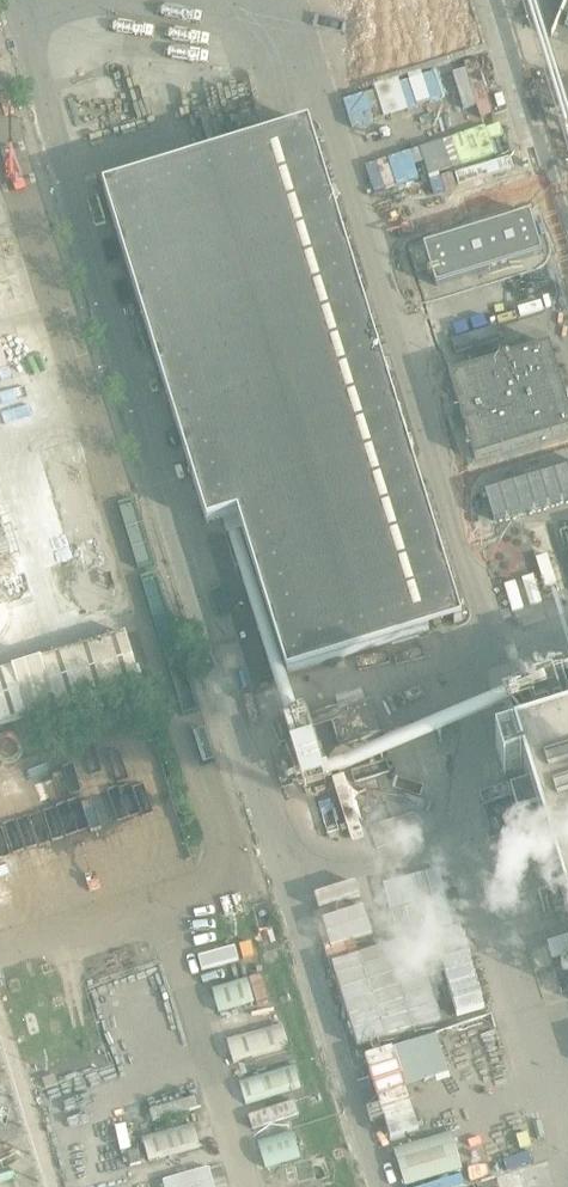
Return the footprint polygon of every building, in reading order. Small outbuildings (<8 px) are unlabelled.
[(353,126),(415,107),(406,78),(345,96),(353,126)] [(430,174),(497,154),(488,126),(421,145),(430,174)] [(306,129),(99,191),(207,526),(238,516),(293,676),(462,623),(306,129)] [(367,164),(376,191),(421,177),(413,150),(367,164)] [(530,212),(423,245),(435,286),(542,253),(530,212)] [(451,383),(474,460),(567,431),(567,407),(565,396),(567,395),(567,383),(559,380),(549,345),(448,376),(451,383)] [(485,495),(494,522),(567,500),(567,470),(485,495)] [(0,671),(0,726),(142,683),(127,633),(0,671)] [(511,726),(567,908),(567,708),(511,726)] [(520,817),(537,812),(529,788),(513,793),(520,817)] [(247,978),(211,989),(218,1013),(254,1002),(247,978)] [(281,1024),(225,1040),(233,1064),(288,1049),(281,1024)] [(292,1064),(238,1082),(245,1105),(300,1088),(292,1064)] [(372,1086),(390,1140),(418,1131),(400,1077),(372,1086)] [(195,1125),(144,1139),(151,1161),(202,1147),(195,1125)] [(394,1150),(405,1186),(462,1168),(451,1132),(394,1150)] [(261,1170),(295,1159),(288,1134),(253,1145),(261,1170)] [(163,1180),(165,1186),(214,1186),(209,1167),(163,1180)]
